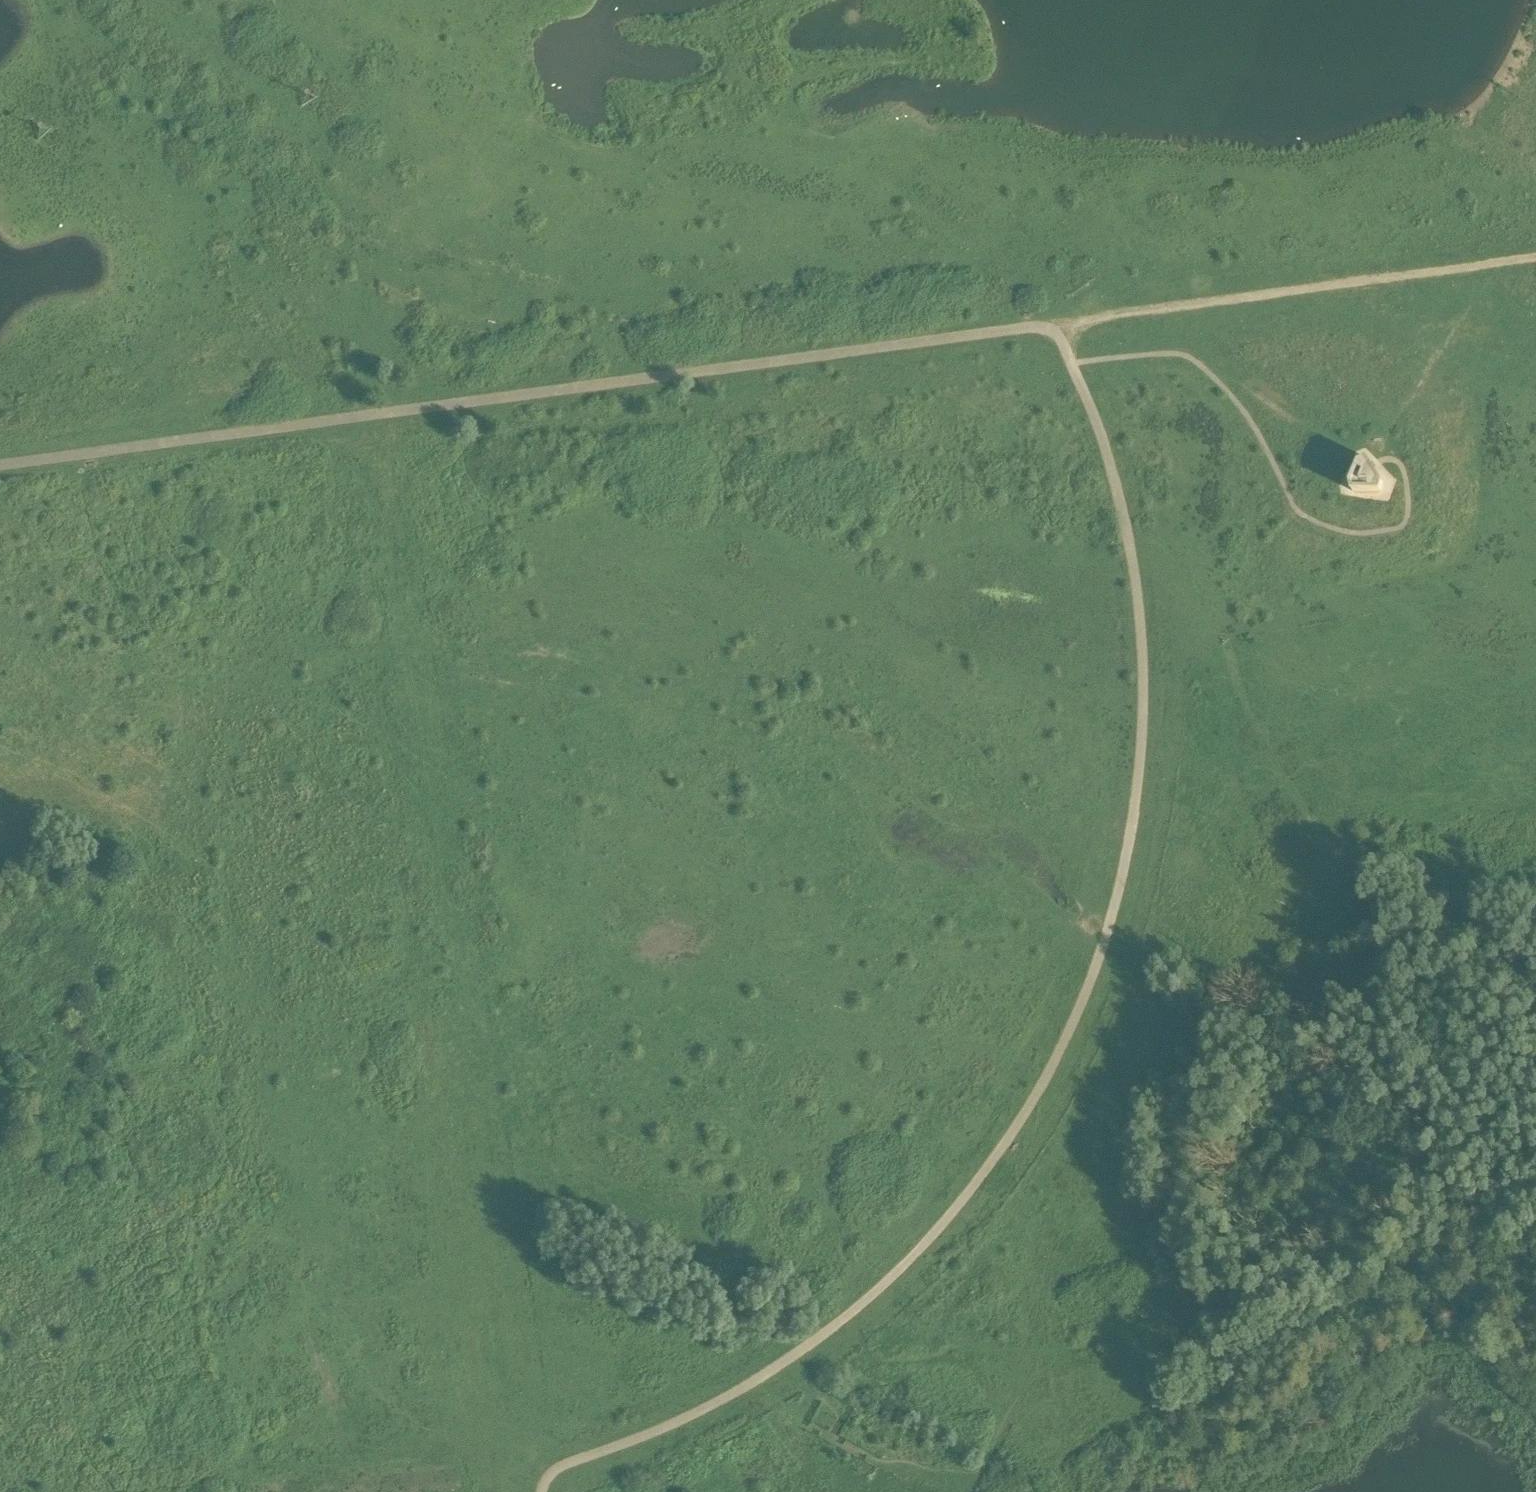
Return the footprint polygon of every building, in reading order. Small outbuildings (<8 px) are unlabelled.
[(1369,461),(1359,464),(1350,484),(1353,495),(1381,493),(1385,485),(1374,469),(1369,461)]
